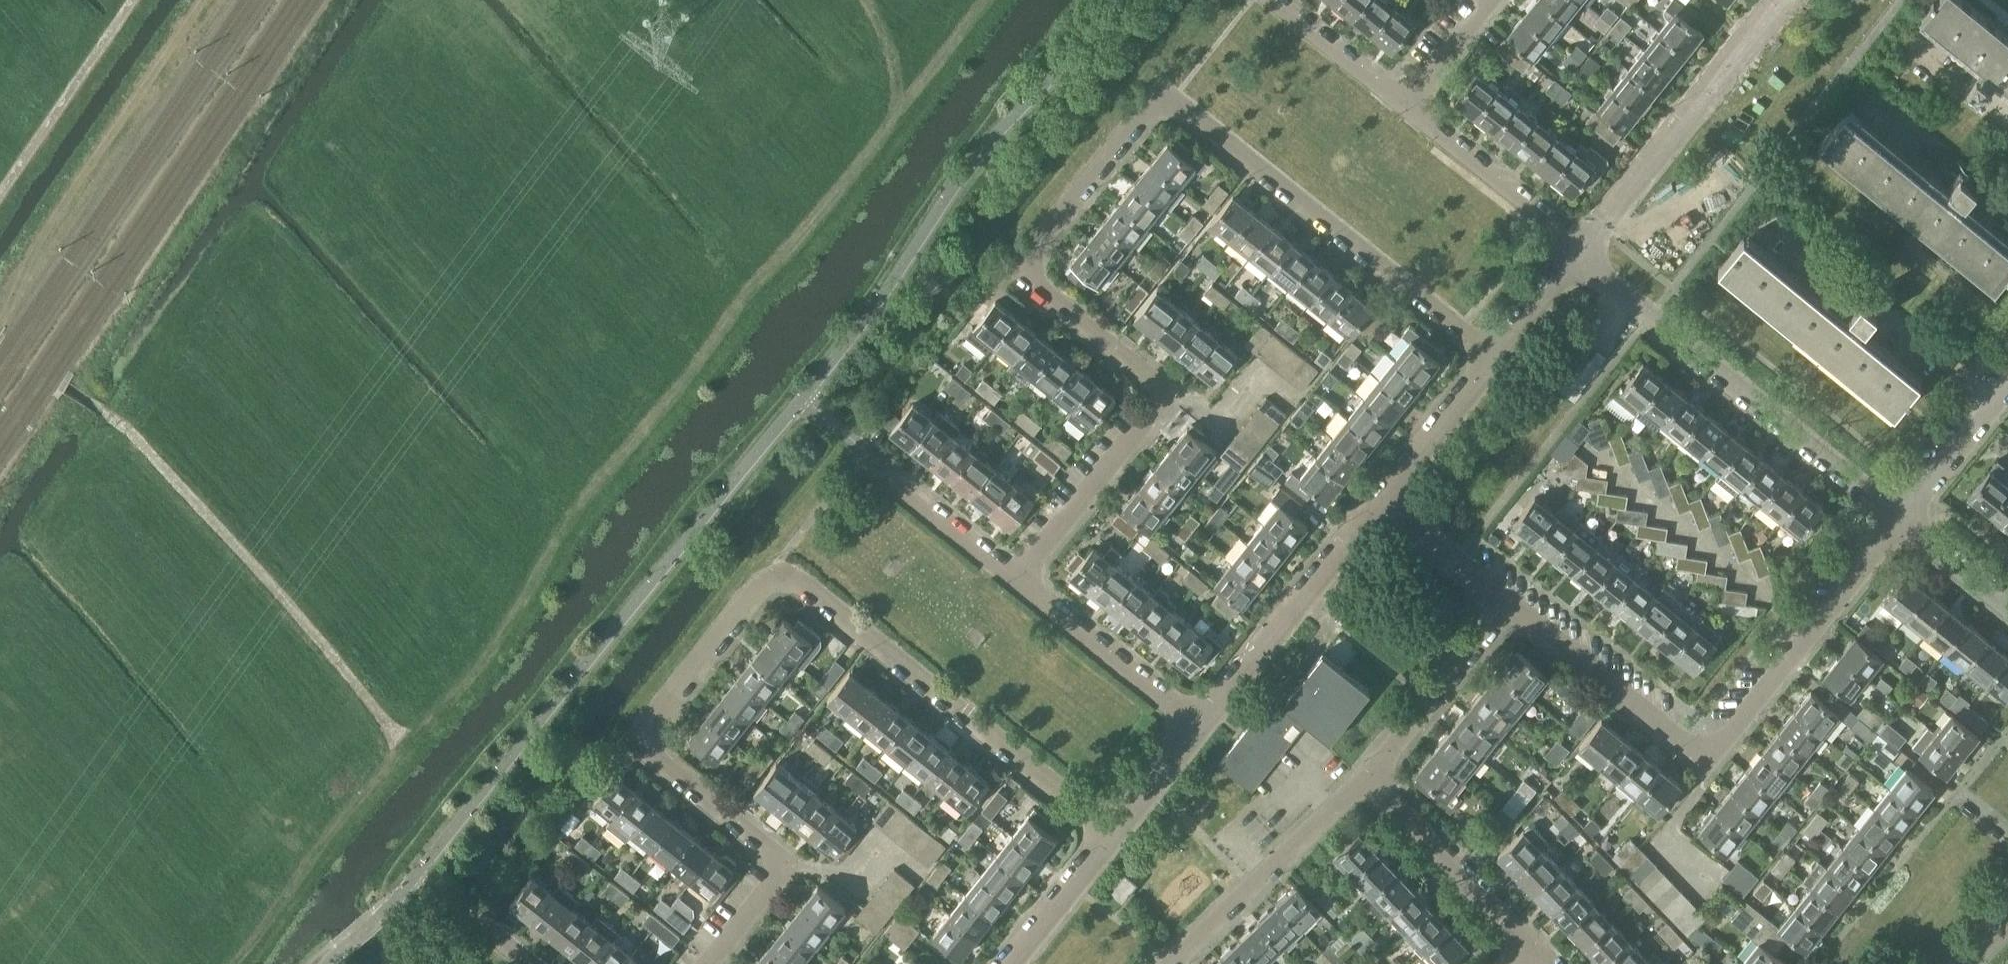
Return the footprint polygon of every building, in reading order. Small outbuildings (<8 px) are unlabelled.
[(1334,2),(1353,17),(1367,0),(1335,0),(1334,2)] [(1386,0),(1367,0),(1353,17),(1372,33),(1393,6),(1386,0)] [(1522,16),(1549,37),(1564,18),(1542,0),(1535,0),(1522,16)] [(1564,18),(1579,0),(1542,0),(1564,18)] [(1686,52),(1686,51),(1691,52),(1704,35),(1700,33),(1701,32),(1686,19),(1692,12),(1677,0),(1672,0),(1664,9),(1665,12),(1666,15),(1670,18),(1660,31),(1686,52)] [(1960,0),(1932,0),(1931,1),(1933,3),(1922,16),(1923,17),(1920,21),(1934,32),(1960,0)] [(1968,0),(1960,0),(1934,32),(1950,45),(1979,9),(1968,0)] [(1413,22),(1393,6),(1372,33),(1392,49),(1413,22)] [(1608,7),(1601,15),(1611,23),(1617,15),(1608,7)] [(1979,9),(1950,45),(1966,58),(1995,22),(1979,9)] [(1611,23),(1601,15),(1595,23),(1604,31),(1611,23)] [(1549,37),(1522,16),(1506,36),(1533,57),(1549,37)] [(1614,26),(1624,33),(1630,25),(1621,18),(1614,26)] [(1966,58),(1979,69),(1965,86),(1968,88),(2007,39),(2007,33),(1995,22),(1966,58)] [(1624,33),(1614,26),(1608,33),(1617,41),(1624,33)] [(1686,52),(1660,31),(1644,50),(1670,71),(1686,52)] [(1516,64),(1523,55),(1504,39),(1496,49),(1516,64)] [(1968,88),(1980,98),(1994,81),(1998,84),(2007,71),(2007,39),(1968,88)] [(1568,53),(1580,63),(1587,53),(1576,44),(1568,53)] [(1644,50),(1629,70),(1655,90),(1670,71),(1644,50)] [(1580,63),(1568,53),(1562,61),(1573,71),(1580,63)] [(1589,54),(1582,64),(1593,73),(1600,63),(1589,54)] [(1530,61),(1523,55),(1516,64),(1523,70),(1530,61)] [(1593,73),(1582,64),(1575,72),(1586,81),(1593,73)] [(1655,90),(1629,70),(1614,89),(1640,109),(1655,90)] [(1998,84),(2007,92),(2007,71),(1998,84)] [(1475,116),(1496,89),(1476,73),(1455,100),(1475,116)] [(1554,96),(1563,85),(1554,78),(1545,90),(1554,96)] [(1563,85),(1554,96),(1563,103),(1572,92),(1563,85)] [(1515,105),(1496,89),(1475,116),(1494,131),(1515,105)] [(1640,109),(1614,89),(1598,109),(1624,129),(1640,109)] [(1515,105),(1494,131),(1514,147),(1535,120),(1515,105)] [(1917,228),(1928,237),(1930,235),(1994,288),(2006,274),(2007,275),(2007,240),(1963,203),(1976,186),(1960,173),(1947,190),(1848,110),(1845,113),(1844,113),(1818,145),(1918,226),(1917,228)] [(1593,126),(1600,117),(1594,112),(1587,121),(1593,126)] [(1600,117),(1593,126),(1613,143),(1621,133),(1600,117)] [(1535,120),(1514,147),(1533,162),(1554,136),(1535,120)] [(1573,151),(1554,136),(1533,162),(1552,177),(1573,151)] [(1167,143),(1151,163),(1177,185),(1192,167),(1197,170),(1201,170),(1206,163),(1176,139),(1170,146),(1167,143)] [(1573,151),(1552,177),(1572,193),(1585,178),(1592,184),(1608,164),(1607,160),(1590,146),(1588,149),(1580,143),(1574,151),(1573,151)] [(1151,163),(1135,183),(1162,204),(1177,185),(1151,163)] [(1135,183),(1119,202),(1146,224),(1162,204),(1135,183)] [(1202,206),(1211,213),(1228,191),(1219,184),(1202,206)] [(1231,239),(1253,211),(1233,195),(1210,223),(1231,239)] [(1146,224),(1119,202),(1103,222),(1130,244),(1146,224)] [(1272,227),(1253,211),(1231,239),(1250,255),(1272,227)] [(1186,224),(1196,231),(1203,222),(1193,214),(1186,224)] [(1130,244),(1103,222),(1088,242),(1115,264),(1130,244)] [(1196,231),(1186,224),(1178,233),(1188,241),(1196,231)] [(1272,227),(1250,255),(1270,270),(1292,243),(1272,227)] [(1818,352),(1824,357),(1829,361),(1830,360),(1894,413),(1905,399),(1907,401),(1911,397),(1909,395),(1920,382),(1919,380),(1922,376),(1863,328),(1876,311),(1860,298),(1847,315),(1748,234),(1745,238),(1744,237),(1718,269),(1818,352)] [(1098,284),(1115,264),(1088,242),(1085,245),(1082,242),(1079,243),(1074,249),(1075,252),(1077,254),(1071,262),(1074,264),(1067,272),(1083,285),(1089,277),(1098,284)] [(1292,243),(1270,270),(1290,286),(1312,259),(1292,243)] [(1155,263),(1164,271),(1172,262),(1162,254),(1155,263)] [(1205,270),(1213,261),(1203,254),(1196,263),(1205,270)] [(1181,259),(1173,269),(1183,276),(1190,266),(1181,259)] [(1312,259),(1290,286),(1309,302),(1331,274),(1312,259)] [(1213,261),(1205,270),(1214,278),(1222,268),(1213,261)] [(1164,271),(1155,263),(1139,283),(1149,291),(1164,271)] [(1351,290),(1331,274),(1309,302),(1329,318),(1351,290)] [(1149,291),(1139,283),(1123,304),(1132,311),(1149,291)] [(1213,301),(1221,291),(1212,284),(1204,293),(1213,301)] [(1245,302),(1252,293),(1242,285),(1235,295),(1245,302)] [(1154,334),(1176,306),(1156,290),(1134,317),(1154,334)] [(1351,290),(1329,318),(1349,334),(1371,306),(1351,290)] [(1231,299),(1221,291),(1213,301),(1223,309),(1231,299)] [(1252,293),(1245,302),(1253,309),(1261,300),(1252,293)] [(993,344),(1015,317),(994,301),(973,327),(972,326),(965,335),(986,353),(993,345),(993,344)] [(1196,322),(1176,306),(1154,334),(1174,350),(1196,322)] [(1377,310),(1359,332),(1369,339),(1386,318),(1377,310)] [(1034,333),(1015,317),(993,344),(993,345),(1013,360),(1034,333)] [(1284,334),(1292,325),(1281,317),(1274,326),(1284,334)] [(1196,322),(1174,350),(1194,365),(1216,338),(1196,322)] [(1254,351),(1270,330),(1261,323),(1245,343),(1254,351)] [(1300,332),(1292,325),(1284,334),(1293,341),(1300,332)] [(1270,330),(1254,351),(1264,358),(1280,338),(1270,330)] [(1034,333),(1013,360),(1013,361),(1007,368),(1027,383),(1033,376),(1032,376),(1054,349),(1034,333)] [(1216,338),(1194,365),(1214,382),(1236,354),(1216,338)] [(1289,346),(1280,338),(1264,358),(1273,366),(1289,346)] [(1411,338),(1395,358),(1422,380),(1438,359),(1411,338)] [(1352,340),(1344,350),(1354,358),(1362,349),(1352,340)] [(1289,346),(1273,366),(1283,374),(1299,353),(1289,346)] [(1074,365),(1054,349),(1032,376),(1033,376),(1052,392),(1074,365)] [(1323,350),(1315,359),(1324,367),(1332,357),(1323,350)] [(1354,358),(1344,350),(1337,359),(1347,367),(1354,358)] [(1299,353),(1283,374),(1292,381),(1308,361),(1299,353)] [(1395,358),(1379,378),(1406,399),(1422,380),(1395,358)] [(1318,368),(1308,361),(1292,381),(1301,389),(1318,368)] [(956,372),(966,380),(973,369),(963,362),(956,372)] [(1636,414),(1664,379),(1644,362),(1624,386),(1621,384),(1612,395),(1636,414)] [(1094,380),(1074,365),(1052,392),(1071,407),(1072,408),(1094,380)] [(1329,370),(1321,379),(1331,387),(1339,377),(1329,370)] [(953,393),(960,384),(952,377),(945,386),(953,393)] [(984,395),(992,385),(982,378),(975,388),(984,395)] [(1406,399),(1379,378),(1363,397),(1390,419),(1406,399)] [(1677,389),(1664,379),(1636,414),(1655,430),(1661,422),(1662,422),(1684,395),(1683,394),(1685,392),(1679,387),(1677,389)] [(1072,408),(1071,407),(1065,415),(1086,432),(1114,397),(1094,380),(1072,408)] [(971,392),(960,384),(953,393),(964,401),(971,392)] [(1002,392),(992,385),(984,395),(994,402),(1002,392)] [(1697,405),(1684,395),(1662,422),(1682,438),(1704,411),(1703,410),(1704,408),(1698,403),(1697,405)] [(1266,397),(1258,406),(1278,422),(1286,413),(1266,397)] [(1363,397),(1347,417),(1375,439),(1390,419),(1363,397)] [(1305,400),(1297,410),(1307,417),(1314,408),(1305,400)] [(910,447),(932,420),(911,403),(890,430),(910,447)] [(1278,422),(1258,406),(1250,416),(1270,432),(1278,422)] [(993,425),(1001,416),(991,408),(984,418),(993,425)] [(1024,427),(1032,417),(1022,410),(1015,419),(1024,427)] [(1307,417),(1297,410),(1290,419),(1299,427),(1307,417)] [(1704,411),(1682,438),(1701,454),(1724,427),(1704,411)] [(933,420),(932,420),(910,447),(930,462),(952,435),(953,436),(960,428),(940,412),(933,420)] [(1010,423),(1001,416),(993,425),(1003,432),(1010,423)] [(1250,416),(1243,425),(1263,441),(1270,432),(1250,416)] [(1611,444),(1608,436),(1600,416),(1589,421),(1591,428),(1584,436),(1599,449),(1611,444)] [(1032,417),(1024,427),(1033,434),(1041,425),(1032,417)] [(1375,439),(1347,417),(1332,437),(1359,459),(1375,439)] [(1584,436),(1591,428),(1579,419),(1570,429),(1567,433),(1579,443),(1584,436)] [(1191,423),(1170,448),(1197,470),(1214,450),(1199,438),(1203,434),(1191,423)] [(1243,425),(1235,435),(1255,451),(1263,441),(1243,425)] [(1737,437),(1724,427),(1701,454),(1721,470),(1744,443),(1742,442),(1744,440),(1738,435),(1737,437)] [(1631,460),(1628,453),(1620,432),(1608,436),(1611,444),(1619,465),(1631,460)] [(1044,443),(1065,459),(1072,450),(1052,434),(1044,443)] [(952,435),(930,462),(950,478),(971,451),(953,436),(952,435)] [(1255,451),(1235,435),(1227,445),(1247,461),(1255,451)] [(1577,444),(1568,435),(1554,452),(1561,458),(1566,459),(1573,450),(1577,444)] [(1359,459),(1332,437),(1316,457),(1343,478),(1359,459)] [(1032,456),(1039,447),(1031,440),(1023,449),(1032,456)] [(1757,453),(1744,443),(1721,470),(1741,487),(1763,459),(1762,458),(1764,456),(1758,451),(1757,453)] [(1270,444),(1256,462),(1276,478),(1283,469),(1272,460),(1279,451),(1270,444)] [(1247,461),(1227,445),(1219,454),(1239,471),(1247,461)] [(1039,447),(1032,456),(1053,473),(1061,464),(1039,447)] [(1170,448),(1154,468),(1181,490),(1182,488),(1189,494),(1201,479),(1194,474),(1197,470),(1170,448)] [(1651,476),(1649,469),(1641,448),(1628,453),(1631,460),(1639,481),(1651,476)] [(971,451),(950,478),(970,494),(991,467),(985,462),(987,458),(987,455),(981,450),(977,450),(975,454),(971,451)] [(1578,475),(1585,475),(1587,462),(1573,450),(1566,459),(1558,458),(1556,471),(1578,475)] [(1343,478),(1316,457),(1300,477),(1327,499),(1343,478)] [(1776,470),(1763,459),(1741,487),(1761,503),(1783,475),(1782,474),(1784,472),(1778,467),(1776,470)] [(1276,478),(1256,462),(1248,471),(1268,487),(1276,478)] [(1660,464),(1649,469),(1651,476),(1659,497),(1671,492),(1668,485),(1660,464)] [(1011,482),(991,467),(970,494),(989,510),(1011,482)] [(1154,468),(1138,487),(1165,509),(1181,490),(1154,468)] [(2002,478),(1990,468),(1968,496),(1989,512),(2007,488),(2007,471),(2002,478)] [(1585,475),(1578,475),(1576,487),(1598,491),(1606,492),(1607,479),(1585,475)] [(1803,491),(1783,475),(1761,503),(1781,519),(1803,491)] [(1680,480),(1668,485),(1671,492),(1679,513),(1691,508),(1688,501),(1680,480)] [(1031,499),(1011,482),(989,510),(1010,526),(1031,499)] [(1216,500),(1224,491),(1214,483),(1207,493),(1216,500)] [(1263,522),(1290,545),(1307,524),(1294,514),(1301,504),(1279,486),(1272,496),(1279,502),(1263,522)] [(1165,509),(1138,487),(1122,508),(1149,530),(1165,509)] [(1989,512),(2007,528),(2007,488),(1989,512)] [(1606,492),(1598,491),(1597,503),(1618,506),(1625,507),(1627,495),(1606,492)] [(1824,508),(1803,491),(1781,519),(1801,535),(1824,508)] [(1700,496),(1688,501),(1691,508),(1699,529),(1711,524),(1708,517),(1700,496)] [(1555,514),(1555,513),(1535,497),(1513,524),(1533,541),(1555,514)] [(1555,514),(1533,541),(1553,557),(1575,530),(1582,521),(1562,504),(1555,513),(1555,514)] [(1212,514),(1222,522),(1230,512),(1220,505),(1212,514)] [(1625,507),(1618,506),(1616,519),(1638,522),(1646,523),(1647,511),(1625,507)] [(1139,529),(1119,512),(1111,522),(1132,538),(1139,529)] [(1720,512),(1708,517),(1711,524),(1719,545),(1731,541),(1728,533),(1720,512)] [(1191,513),(1183,523),(1192,531),(1200,521),(1191,513)] [(1222,522),(1212,514),(1205,524),(1214,532),(1222,522)] [(1263,522),(1247,542),(1275,564),(1290,545),(1263,522)] [(1646,523),(1638,522),(1636,535),(1658,539),(1665,539),(1667,527),(1646,523)] [(1192,531),(1183,523),(1176,532),(1185,540),(1192,531)] [(1740,528),(1728,533),(1731,541),(1739,561),(1751,557),(1748,549),(1740,528)] [(1575,530),(1553,557),(1573,573),(1595,546),(1594,545),(1575,530)] [(1595,546),(1573,573),(1593,589),(1622,553),(1601,537),(1594,545),(1595,546)] [(1152,555),(1160,545),(1151,538),(1143,547),(1152,555)] [(1665,539),(1658,539),(1656,551),(1679,555),(1685,555),(1687,543),(1665,539)] [(1247,542),(1231,562),(1259,584),(1275,564),(1247,542)] [(1760,544),(1748,549),(1751,557),(1759,577),(1771,572),(1760,544)] [(1160,545),(1152,555),(1162,563),(1170,553),(1160,545)] [(1197,553),(1188,546),(1181,555),(1190,562),(1197,553)] [(1081,589),(1106,558),(1092,547),(1084,556),(1077,550),(1065,565),(1072,571),(1070,574),(1069,572),(1065,577),(1081,589)] [(1622,553),(1593,589),(1613,605),(1635,578),(1642,569),(1622,553)] [(1685,555),(1679,555),(1677,567),(1698,571),(1705,572),(1707,559),(1685,555)] [(1127,575),(1106,558),(1081,589),(1087,594),(1090,590),(1105,602),(1127,575)] [(1259,584),(1231,562),(1215,582),(1242,604),(1259,584)] [(1191,586),(1199,577),(1189,569),(1182,578),(1191,586)] [(1727,575),(1705,572),(1698,571),(1696,583),(1717,587),(1725,587),(1727,575)] [(1148,592),(1127,575),(1105,602),(1126,619),(1148,592)] [(1905,618),(1926,591),(1905,575),(1884,601),(1905,618)] [(1199,577),(1191,586),(1201,593),(1208,584),(1199,577)] [(1654,593),(1635,578),(1613,605),(1633,621),(1655,594),(1654,593)] [(1661,585),(1654,593),(1655,594),(1633,621),(1652,637),(1674,610),(1675,610),(1681,601),(1661,585)] [(1725,587),(1717,587),(1715,599),(1745,604),(1747,591),(1725,587)] [(1947,607),(1926,591),(1905,618),(1925,634),(1947,607)] [(1148,592),(1126,619),(1147,636),(1169,608),(1148,592)] [(1232,619),(1239,609),(1219,593),(1212,602),(1232,619)] [(1947,607),(1925,634),(1946,650),(1967,623),(1947,607)] [(1169,608),(1147,636),(1168,652),(1190,625),(1169,608)] [(1694,626),(1675,610),(1652,637),(1672,653),(1694,626)] [(1694,626),(1672,653),(1693,669),(1722,634),(1701,617),(1694,626)] [(784,618),(766,640),(794,662),(794,661),(802,667),(818,647),(820,644),(820,640),(819,636),(817,633),(797,618),(797,619),(798,620),(793,626),(784,618)] [(1987,639),(1967,623),(1946,650),(1966,666),(1987,639)] [(1880,650),(1887,640),(1865,624),(1858,633),(1880,650)] [(1203,636),(1190,625),(1168,652),(1189,670),(1199,657),(1206,662),(1221,644),(1206,632),(1203,636)] [(1840,656),(1867,677),(1881,658),(1855,637),(1840,656)] [(2007,655),(1987,639),(1966,666),(1986,683),(2007,655)] [(766,640),(751,659),(778,681),(794,662),(766,640)] [(1887,640),(1880,650),(1889,657),(1896,647),(1887,640)] [(1516,649),(1498,671),(1529,697),(1547,675),(1516,649)] [(1218,762),(1219,763),(1251,789),(1291,739),(1282,732),(1297,714),(1329,740),(1369,690),(1322,652),(1317,658),(1300,679),(1291,671),(1218,762)] [(1906,655),(1899,665),(1909,673),(1917,663),(1906,655)] [(1986,683),(2007,699),(2007,698),(2007,656),(2007,655),(1986,683)] [(1867,677),(1840,656),(1825,675),(1852,696),(1867,677)] [(751,659),(735,679),(763,701),(778,681),(751,659)] [(819,681),(828,688),(845,667),(836,660),(819,681)] [(847,715),(870,687),(849,671),(827,698),(847,715)] [(1529,697),(1498,671),(1480,693),(1512,718),(1529,697)] [(1927,671),(1919,681),(1929,689),(1937,680),(1927,671)] [(1875,684),(1887,693),(1892,685),(1881,677),(1875,684)] [(735,679),(720,698),(747,720),(763,701),(735,679)] [(828,688),(819,681),(812,689),(821,697),(828,688)] [(1919,705),(1928,695),(1916,685),(1907,696),(1919,705)] [(870,687),(847,715),(867,731),(889,703),(870,687)] [(1947,688),(1939,697),(1950,706),(1957,696),(1947,688)] [(1795,711),(1822,733),(1839,713),(1812,691),(1795,711)] [(1512,718),(1480,693),(1463,714),(1494,739),(1512,718)] [(720,698),(704,718),(731,740),(747,720),(720,698)] [(909,719),(889,703),(867,731),(887,747),(909,719)] [(1866,703),(1858,713),(1877,728),(1885,718),(1866,703)] [(1567,726),(1580,736),(1597,715),(1584,705),(1567,726)] [(1961,714),(1981,731),(1989,722),(1968,705),(1961,714)] [(795,710),(787,719),(797,727),(805,717),(795,710)] [(1795,711),(1779,731),(1806,753),(1822,733),(1795,711)] [(1494,739),(1463,714),(1446,736),(1477,761),(1494,739)] [(1938,723),(1933,729),(1932,730),(1963,754),(1978,735),(1951,714),(1942,726),(1938,723)] [(1870,742),(1878,733),(1857,717),(1850,726),(1870,742)] [(731,740),(704,718),(688,738),(715,760),(731,740)] [(797,727),(787,719),(779,729),(789,737),(797,727)] [(909,719),(887,747),(906,763),(929,735),(909,719)] [(1599,764),(1622,736),(1602,720),(1579,747),(1599,764)] [(1908,735),(1888,721),(1880,731),(1899,746),(1908,735)] [(826,742),(834,733),(825,725),(817,735),(826,742)] [(1932,730),(1933,729),(1928,725),(1912,745),(1915,747),(1916,747),(1921,751),(1921,752),(1947,773),(1963,754),(1932,730)] [(1806,753),(1779,731),(1763,751),(1791,773),(1806,753)] [(834,733),(826,742),(836,750),(844,740),(834,733)] [(1878,733),(1870,742),(1891,759),(1898,749),(1878,733)] [(929,735),(906,763),(926,779),(949,751),(929,735)] [(1446,736),(1428,757),(1459,782),(1477,761),(1446,736)] [(1622,736),(1599,764),(1619,780),(1642,752),(1622,736)] [(1557,739),(1551,747),(1563,756),(1570,749),(1557,739)] [(816,756),(823,747),(814,740),(806,749),(816,756)] [(823,747),(816,756),(825,764),(832,755),(823,747)] [(1563,756),(1551,747),(1544,754),(1557,764),(1563,756)] [(764,750),(756,760),(765,767),(773,757),(764,750)] [(968,767),(949,751),(926,779),(946,794),(968,767)] [(1763,751),(1747,771),(1775,792),(1791,773),(1763,751)] [(1844,751),(1836,760),(1846,768),(1853,759),(1844,751)] [(1642,752),(1619,780),(1639,796),(1661,768),(1642,752)] [(866,774),(873,764),(863,757),(856,766),(866,774)] [(1459,782),(1428,757),(1416,772),(1419,775),(1414,781),(1418,784),(1417,785),(1448,810),(1459,797),(1454,789),(1459,782)] [(773,806),(795,779),(774,763),(753,790),(773,806)] [(883,771),(873,764),(866,774),(875,781),(883,771)] [(989,783),(968,767),(946,794),(966,811),(989,783)] [(1681,785),(1661,768),(1639,796),(1659,812),(1681,785)] [(1907,768),(1891,787),(1918,809),(1934,790),(1907,768)] [(854,788),(861,778),(852,771),(845,781),(854,788)] [(1747,771),(1732,790),(1759,812),(1775,792),(1747,771)] [(1842,782),(1852,790),(1860,780),(1850,772),(1842,782)] [(612,817),(633,789),(613,773),(591,800),(612,817)] [(871,785),(861,778),(854,788),(864,795),(871,785)] [(815,795),(795,779),(773,806),(793,822),(815,795)] [(1518,786),(1530,797),(1536,789),(1524,779),(1518,786)] [(1820,781),(1812,791),(1822,798),(1830,789),(1820,781)] [(1852,790),(1842,782),(1835,791),(1845,799),(1852,790)] [(1530,797),(1518,786),(1511,794),(1524,804),(1530,797)] [(1918,809),(1891,787),(1875,807),(1902,829),(1918,809)] [(905,805),(913,796),(903,788),(895,798),(905,805)] [(1564,806),(1573,798),(1563,788),(1555,796),(1564,806)] [(633,789),(612,817),(605,824),(625,840),(631,832),(653,805),(633,789)] [(998,790),(982,810),(991,818),(1007,798),(998,790)] [(1759,812),(1732,790),(1716,810),(1743,832),(1759,812)] [(1822,798),(1812,791),(1805,800),(1815,808),(1822,798)] [(815,795),(793,822),(813,838),(834,810),(815,795)] [(922,803),(913,796),(905,805),(915,813),(922,803)] [(1573,798),(1564,806),(1574,816),(1582,807),(1573,798)] [(881,828),(897,808),(887,800),(871,820),(881,828)] [(653,805),(631,832),(651,848),(673,821),(653,805)] [(1501,806),(1496,812),(1509,823),(1514,816),(1501,806)] [(1902,829),(1875,807),(1859,827),(1886,849),(1902,829)] [(897,808),(881,828),(890,836),(907,815),(897,808)] [(1034,808),(1012,835),(1039,857),(1056,836),(1053,834),(1058,827),(1034,808)] [(568,833),(581,818),(571,810),(559,826),(568,833)] [(834,810),(813,838),(833,854),(855,827),(834,810)] [(1743,832),(1716,810),(1699,830),(1726,852),(1743,832)] [(1509,823),(1496,812),(1484,827),(1497,837),(1509,823)] [(1562,830),(1571,821),(1562,812),(1553,821),(1562,830)] [(1810,821),(1820,829),(1828,819),(1818,812),(1810,821)] [(907,815),(890,836),(900,843),(916,823),(907,815)] [(1600,826),(1592,818),(1583,826),(1592,834),(1600,826)] [(1780,830),(1790,838),(1798,828),(1788,820),(1780,830)] [(673,821),(651,848),(671,864),(693,837),(673,821)] [(974,821),(966,830),(975,837),(983,828),(974,821)] [(1571,821),(1562,830),(1570,839),(1579,830),(1571,821)] [(1820,829),(1810,821),(1803,830),(1812,838),(1820,829)] [(926,831),(916,823),(900,843),(909,851),(926,831)] [(948,824),(940,833),(950,841),(957,832),(948,824)] [(1516,873),(1542,849),(1541,849),(1549,842),(1533,826),(1528,825),(1524,830),(1498,854),(1516,873)] [(1886,849),(1859,827),(1843,847),(1870,869),(1886,849)] [(1350,870),(1374,847),(1359,832),(1356,835),(1350,829),(1324,854),(1341,872),(1346,866),(1350,870)] [(975,837),(966,830),(959,840),(968,847),(975,837)] [(1790,838),(1780,830),(1772,840),(1782,848),(1790,838)] [(926,831),(909,851),(918,858),(935,838),(926,831)] [(584,851),(591,842),(583,835),(575,845),(584,851)] [(1039,857),(1012,835),(996,855),(1023,876),(1039,857)] [(693,837),(671,864),(691,880),(712,852),(693,837)] [(935,838),(918,858),(928,866),(944,845),(935,838)] [(1621,864),(1640,846),(1632,838),(1613,856),(1621,864)] [(601,850),(591,842),(584,851),(594,859),(601,850)] [(1640,846),(1621,864),(1629,873),(1648,855),(1640,846)] [(1374,847),(1350,870),(1370,891),(1394,868),(1374,847)] [(1870,869),(1843,847),(1827,867),(1854,889),(1870,869)] [(1559,867),(1542,849),(1516,873),(1534,891),(1559,867)] [(1596,865),(1605,858),(1596,849),(1588,856),(1596,865)] [(572,865),(580,856),(572,850),(565,859),(572,865)] [(1786,851),(1778,860),(1788,868),(1795,859),(1786,851)] [(712,852),(691,880),(711,896),(733,869),(733,868),(735,865),(734,862),(725,855),(722,855),(719,858),(712,852)] [(996,855),(981,874),(1008,896),(1023,876),(996,855)] [(1656,863),(1648,855),(1629,873),(1637,882),(1656,863)] [(580,856),(572,865),(583,874),(590,865),(580,856)] [(1613,867),(1605,858),(1596,865),(1605,874),(1613,867)] [(942,860),(934,870),(944,876),(952,867),(942,860)] [(1738,860),(1731,870),(1752,886),(1759,876),(1738,860)] [(1788,868),(1778,860),(1771,870),(1780,877),(1788,868)] [(1854,889),(1827,867),(1818,860),(1803,880),(1811,886),(1839,908),(1854,889)] [(1656,863),(1637,882),(1645,890),(1665,872),(1656,863)] [(623,883),(631,874),(622,867),(614,875),(623,883)] [(893,867),(884,878),(905,894),(913,884),(893,867)] [(1576,885),(1559,867),(1534,891),(1551,909),(1576,885)] [(1394,868),(1370,891),(1372,893),(1364,900),(1383,919),(1390,912),(1414,889),(1394,868)] [(944,876),(934,870),(927,879),(936,886),(944,876)] [(1752,886),(1731,870),(1724,878),(1745,895),(1752,886)] [(1122,901),(1124,899),(1137,882),(1124,872),(1109,891),(1122,901)] [(1674,881),(1665,872),(1645,890),(1654,899),(1674,881)] [(631,874),(623,883),(633,891),(640,881),(631,874)] [(981,874),(965,894),(992,916),(1008,896),(981,874)] [(529,919),(551,892),(531,876),(509,903),(529,919)] [(1327,908),(1336,899),(1314,876),(1305,885),(1327,908)] [(884,878),(877,887),(897,904),(905,894),(884,878)] [(1763,880),(1753,892),(1762,900),(1772,888),(1763,880)] [(1682,889),(1674,881),(1654,899),(1663,908),(1682,889)] [(612,896),(619,887),(612,882),(605,891),(612,896)] [(557,884),(551,892),(529,919),(549,935),(571,907),(571,908),(577,900),(557,884)] [(801,905),(828,927),(844,907),(817,885),(801,905)] [(1297,885),(1278,903),(1301,927),(1320,909),(1297,885)] [(1594,903),(1576,885),(1551,909),(1568,928),(1594,903)] [(1631,902),(1640,894),(1631,885),(1623,893),(1631,902)] [(1811,886),(1796,906),(1823,928),(1839,908),(1811,886)] [(630,896),(619,887),(612,896),(623,904),(630,896)] [(897,904),(877,887),(870,897),(890,913),(897,904)] [(1414,889),(1390,912),(1410,933),(1434,910),(1414,889)] [(1690,898),(1682,889),(1663,908),(1671,917),(1690,898)] [(992,916),(965,894),(949,914),(976,936),(992,916)] [(1640,894),(1631,902),(1640,911),(1648,903),(1640,894)] [(890,913),(870,897),(862,906),(882,922),(890,913)] [(663,914),(670,905),(661,898),(654,908),(663,914)] [(1699,906),(1690,898),(1671,917),(1679,925),(1699,906)] [(1336,899),(1327,908),(1333,915),(1343,906),(1336,899)] [(1769,918),(1746,900),(1731,919),(1759,942),(1743,961),(1746,963),(1786,963),(1773,953),(1781,943),(1762,927),(1769,918)] [(1301,927),(1278,903),(1259,921),(1282,945),(1301,927)] [(1594,903),(1568,928),(1586,946),(1611,921),(1594,903)] [(691,922),(670,905),(663,914),(684,931),(691,922)] [(801,905),(785,925),(812,947),(828,927),(801,905)] [(882,922),(862,906),(855,915),(875,931),(882,922)] [(1708,915),(1699,906),(1679,925),(1688,934),(1689,933),(1697,925),(1708,915)] [(1779,926),(1769,918),(1762,927),(1781,943),(1789,933),(1807,947),(1823,928),(1796,906),(1779,926)] [(571,907),(549,935),(569,950),(591,923),(571,908),(571,907)] [(1434,910),(1410,933),(1426,950),(1419,957),(1422,961),(1454,931),(1434,910)] [(651,928),(659,919),(650,912),(643,921),(651,928)] [(899,913),(892,923),(913,939),(920,930),(899,913)] [(976,936),(949,914),(933,934),(960,956),(976,936)] [(591,923),(569,950),(586,963),(590,963),(610,939),(612,940),(619,931),(599,915),(592,924),(591,923)] [(659,919),(651,928),(673,945),(680,936),(659,919)] [(1282,945),(1259,921),(1240,939),(1263,963),(1282,945)] [(1611,921),(1586,946),(1603,963),(1629,940),(1611,921)] [(913,939),(892,923),(884,932),(905,949),(913,939)] [(1666,938),(1674,931),(1667,923),(1659,930),(1666,938)] [(769,945),(793,963),(799,963),(812,947),(785,925),(769,945)] [(1712,937),(1697,925),(1689,933),(1705,946),(1712,937)] [(1355,946),(1368,933),(1361,926),(1348,939),(1355,946)] [(1454,931),(1422,961),(1425,963),(1462,963),(1464,963),(1457,956),(1468,946),(1454,931)] [(1682,939),(1674,931),(1666,938),(1674,947),(1682,939)] [(1375,940),(1368,933),(1355,946),(1361,953),(1375,940)] [(1712,937),(1705,946),(1713,953),(1720,944),(1712,937)] [(612,940),(610,939),(590,963),(623,963),(630,954),(612,940)] [(1221,957),(1228,963),(1262,963),(1263,963),(1240,939),(1221,957)] [(1629,940),(1603,963),(1639,963),(1646,958),(1629,940)] [(1329,944),(1322,951),(1333,962),(1341,956),(1329,944)] [(754,963),(793,963),(769,945),(754,963)] [(1322,951),(1315,957),(1321,963),(1331,963),(1333,962),(1322,951)] [(630,954),(623,963),(642,963),(630,954)] [(834,963),(850,963),(851,963),(841,955),(834,963)] [(1341,956),(1333,962),(1335,963),(1348,963),(1341,956)]
